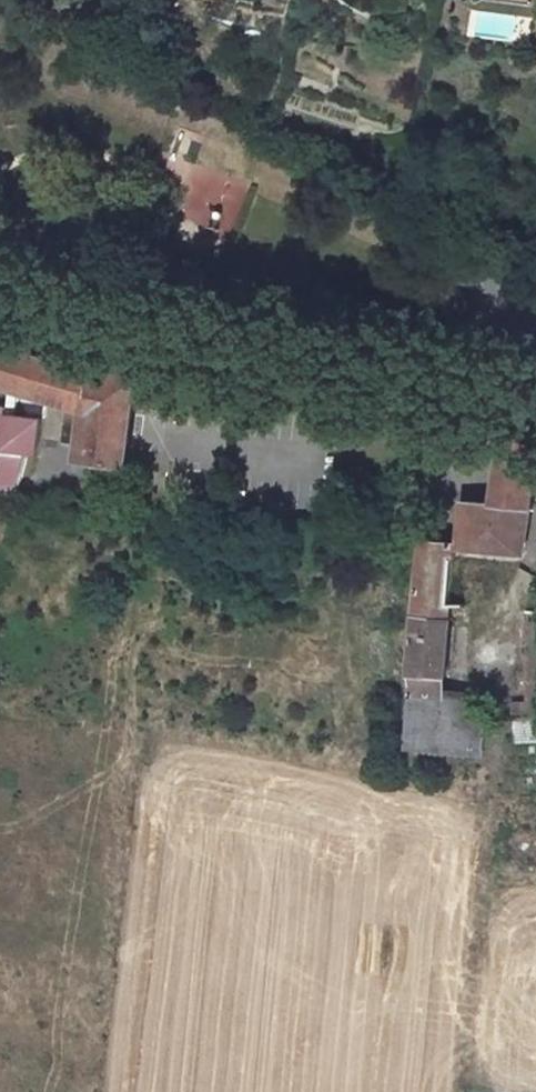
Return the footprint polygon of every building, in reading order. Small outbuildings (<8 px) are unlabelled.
[(83,369),(0,344),(0,382),(11,385),(19,388),(68,404),(63,441),(80,444),(78,459),(124,466),(138,379),(83,369)] [(15,415),(19,388),(11,385),(9,398),(6,413),(15,415)] [(17,494),(30,453),(38,454),(42,419),(15,415),(6,413),(9,398),(0,396),(0,491),(17,494)] [(505,440),(496,493),(494,504),(466,499),(461,547),(524,552),(532,503),(535,482),(535,451),(505,440)] [(496,493),(467,489),(466,499),(494,504),(496,493)] [(425,540),(411,694),(445,696),(445,692),(453,606),(530,614),(535,614),(535,569),(526,564),(454,557),(454,551),(454,543),(425,540)] [(445,696),(411,694),(406,749),(448,753),(473,754),(475,721),(477,696),(445,692),(445,696)]
